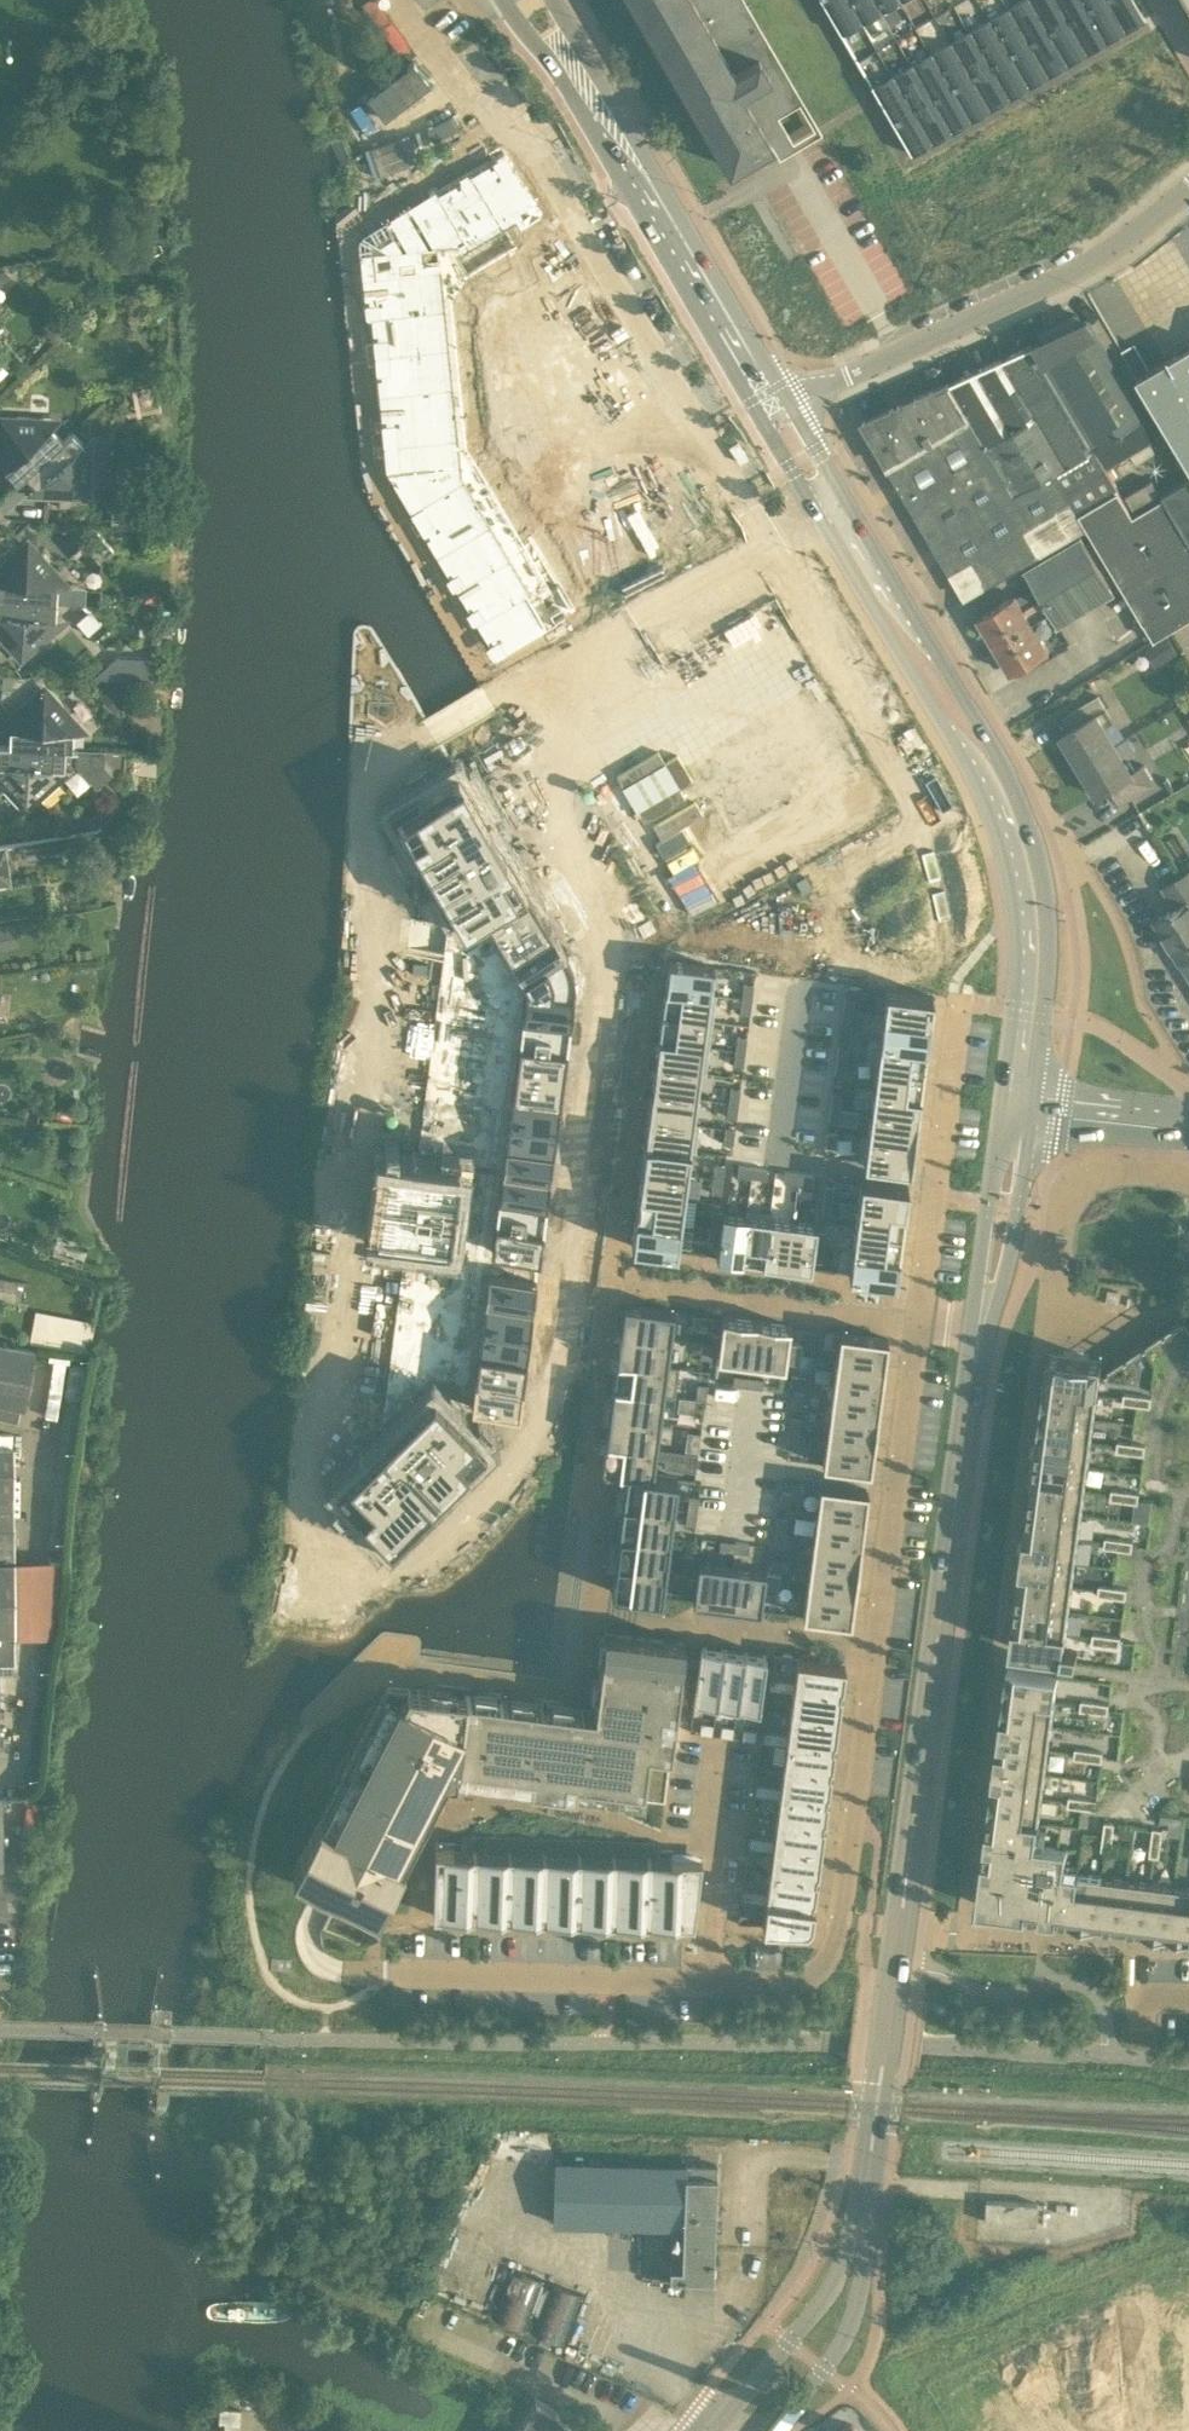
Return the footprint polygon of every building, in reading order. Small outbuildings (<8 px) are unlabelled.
[(727,168),(769,144),(768,141),(772,139),(778,149),(787,144),(769,112),(794,97),(737,0),(629,0),(727,168)] [(848,0),(821,0),(840,32),(860,20),(848,0)] [(874,0),(848,0),(860,20),(879,9),(874,0)] [(879,9),(895,0),(874,0),(879,9)] [(1006,5),(1047,75),(1048,74),(1047,73),(1064,63),(1065,64),(1066,64),(1029,0),(1014,0),(1006,5)] [(1066,64),(1067,63),(1066,62),(1084,52),(1084,53),(1085,52),(1055,0),(1029,0),(1066,64)] [(1081,0),(1055,0),(1085,52),(1086,52),(1086,50),(1103,40),(1104,42),(1105,41),(1081,0)] [(1105,41),(1106,41),(1105,39),(1122,29),(1123,30),(1124,30),(1106,0),(1081,0),(1105,41)] [(1124,30),(1125,29),(1124,28),(1141,18),(1142,19),(1144,18),(1143,16),(1134,0),(1106,0),(1124,30)] [(1047,75),(1006,5),(987,16),(1028,86),(1029,85),(1028,84),(1045,74),(1046,75),(1047,75)] [(1028,86),(987,16),(967,27),(1008,97),(1009,97),(1009,95),(1026,85),(1027,87),(1028,86)] [(1008,97),(967,27),(948,38),(989,109),(990,108),(989,107),(1006,97),(1007,98),(1008,97)] [(948,38),(929,50),(970,120),(971,119),(970,118),(987,108),(988,109),(989,109),(948,38)] [(970,120),(929,50),(910,61),(950,131),(951,130),(951,129),(968,119),(969,120),(970,120)] [(950,131),(910,61),(890,72),(931,142),(932,142),(932,140),(949,130),(950,132),(950,131)] [(870,84),(894,125),(910,152),(909,152),(911,154),(913,153),(912,152),(929,142),(930,143),(931,142),(890,72),(870,84)] [(356,240),(356,241),(356,242),(357,242),(364,313),(364,314),(364,315),(365,316),(366,316),(366,317),(367,317),(368,317),(384,471),(495,659),(557,622),(556,619),(571,610),(570,610),(556,585),(532,600),(528,594),(531,592),(461,474),(438,247),(456,245),(461,253),(515,220),(519,228),(539,216),(542,214),(505,151),(437,191),(436,191),(436,190),(435,190),(434,190),(434,189),(433,189),(432,189),(432,190),(431,190),(362,231),(361,231),(361,232),(360,232),(360,233),(359,233),(359,234),(358,234),(358,235),(357,236),(357,237),(357,238),(357,239),(356,240)] [(563,250),(519,276),(533,300),(577,274),(563,250)] [(0,271),(0,283),(9,274),(5,270),(0,271)] [(577,274),(533,300),(546,322),(590,296),(577,274)] [(590,296),(546,322),(559,345),(603,319),(590,296)] [(518,298),(507,304),(509,315),(523,306),(518,298)] [(1107,465),(1138,448),(1144,458),(1159,450),(1153,440),(1156,438),(1098,337),(1087,318),(1032,344),(1003,357),(978,368),(950,381),(863,421),(867,430),(966,598),(1088,528),(1094,539),(1154,639),(1188,618),(1188,478),(1162,494),(1164,497),(1136,514),(1107,465)] [(603,319),(559,345),(573,367),(617,341),(603,319)] [(521,326),(510,333),(511,343),(526,335),(521,326)] [(617,341),(573,367),(586,390),(630,364),(617,341)] [(1133,341),(1121,349),(1139,374),(1150,367),(1133,341)] [(1138,377),(1188,463),(1188,346),(1138,377)] [(522,350),(513,355),(521,368),(529,363),(522,350)] [(970,355),(947,365),(952,378),(975,368),(970,355)] [(529,363),(521,368),(528,380),(537,375),(529,363)] [(630,364),(586,390),(599,412),(643,386),(630,364)] [(548,395),(540,400),(547,413),(556,408),(548,395)] [(556,408),(547,413),(555,425),(563,420),(556,408)] [(16,483),(24,476),(23,475),(61,440),(61,439),(42,418),(17,417),(17,418),(5,417),(0,422),(0,465),(16,483)] [(70,431),(62,439),(61,439),(61,440),(23,475),(24,476),(25,475),(36,487),(37,486),(46,497),(86,498),(88,496),(89,484),(91,484),(92,455),(70,431)] [(575,440),(567,445),(574,458),(582,453),(575,440)] [(582,453),(574,458),(582,470),(590,465),(582,453)] [(683,454),(639,480),(653,502),(697,476),(683,454)] [(610,467),(599,473),(606,485),(617,478),(610,467)] [(599,473),(587,480),(594,491),(606,485),(599,473)] [(697,476),(653,502),(666,525),(710,499),(697,476)] [(1161,492),(1154,479),(1128,494),(1136,506),(1161,492)] [(615,486),(602,494),(607,502),(620,495),(615,486)] [(710,499),(666,525),(680,548),(724,522),(710,499)] [(593,500),(580,507),(585,515),(598,508),(593,500)] [(563,517),(550,525),(555,533),(568,526),(563,517)] [(633,517),(611,530),(637,574),(659,561),(652,550),(645,537),(638,525),(633,517)] [(646,520),(638,525),(645,537),(653,532),(646,520)] [(550,525),(538,532),(543,541),(555,533),(550,525)] [(611,530),(589,543),(616,587),(637,574),(611,530)] [(653,532),(645,537),(652,550),(661,545),(653,532)] [(1025,569),(1034,583),(1040,596),(1050,613),(994,645),(1010,673),(1051,649),(1043,634),(1115,590),(1082,535),(1025,569)] [(589,543),(568,555),(594,599),(616,587),(589,543)] [(56,604),(58,571),(41,553),(39,555),(30,545),(22,544),(0,565),(0,599),(56,604)] [(568,555),(546,568),(556,585),(570,610),(571,610),(572,613),(594,599),(568,555)] [(763,587),(725,610),(738,631),(739,632),(776,610),(763,587)] [(138,609),(156,609),(157,591),(139,591),(138,609)] [(1018,593),(977,616),(994,645),(1050,613),(1040,596),(1025,606),(1018,593)] [(54,631),(56,604),(0,599),(0,636),(18,656),(25,656),(54,631)] [(678,606),(656,619),(678,657),(700,643),(678,606)] [(699,608),(691,613),(698,625),(698,626),(707,621),(699,608)] [(776,610),(739,632),(752,655),(789,632),(776,610)] [(678,657),(656,619),(634,632),(657,669),(678,657)] [(707,621),(698,626),(702,631),(706,638),(714,633),(707,621)] [(657,669),(634,632),(613,644),(635,682),(657,669)] [(1177,652),(1167,635),(1150,646),(1159,662),(1177,652)] [(635,682),(613,644),(591,658),(613,695),(635,682)] [(726,653),(718,658),(724,668),(725,671),(733,666),(726,653)] [(115,660),(96,677),(132,679),(115,660)] [(733,666),(725,671),(731,680),(732,683),(741,678),(733,666)] [(790,719),(827,696),(813,673),(776,695),(788,716),(790,719)] [(592,674),(584,679),(591,691),(599,686),(592,674)] [(720,677),(712,682),(719,694),(727,689),(720,677)] [(117,707),(130,694),(117,681),(103,694),(117,707)] [(599,686),(591,691),(593,695),(598,704),(607,699),(599,686)] [(10,729),(10,745),(72,746),(73,730),(71,730),(71,717),(73,716),(56,697),(54,699),(46,690),(38,690),(12,715),(11,729),(10,729)] [(698,690),(689,695),(694,702),(697,707),(705,702),(698,690)] [(1060,735),(1079,766),(1115,744),(1098,714),(1106,709),(1098,695),(1069,712),(1077,725),(1060,735)] [(827,696),(790,719),(797,730),(803,741),(841,719),(827,696)] [(664,710),(655,715),(661,725),(663,728),(671,723),(664,710)] [(655,715),(647,720),(654,732),(663,728),(661,725),(655,715)] [(618,717),(609,722),(614,730),(617,735),(625,730),(618,717)] [(841,719),(803,741),(817,764),(854,741),(841,719)] [(755,722),(747,727),(752,736),(755,740),(763,735),(755,722)] [(625,730),(617,735),(620,741),(624,747),(633,742),(625,730)] [(763,735),(755,740),(756,742),(762,752),(770,747),(763,735)] [(868,765),(854,741),(817,764),(831,787),(868,765)] [(77,746),(72,746),(10,745),(0,744),(0,779),(23,803),(31,804),(40,795),(41,797),(59,779),(58,778),(76,760),(93,777),(107,764),(103,760),(104,747),(77,746)] [(1133,774),(1115,744),(1079,766),(1097,797),(1114,787),(1121,800),(1151,783),(1143,769),(1133,774)] [(649,746),(641,751),(644,756),(648,763),(657,758),(649,746)] [(782,767),(774,772),(781,785),(789,780),(782,767)] [(624,790),(611,768),(574,791),(575,792),(586,810),(587,812),(624,790)] [(430,786),(393,808),(424,861),(461,924),(462,923),(482,911),(482,910),(523,886),(498,843),(456,771),(439,781),(430,786)] [(669,778),(660,783),(665,791),(668,796),(676,791),(669,778)] [(789,780),(781,785),(789,797),(797,792),(789,780)] [(624,790),(587,812),(593,823),(601,836),(638,813),(624,790)] [(676,791),(668,796),(675,808),(683,803),(676,791)] [(638,813),(601,836),(608,848),(615,859),(652,837),(638,813)] [(810,815),(802,819),(809,832),(818,827),(810,815)] [(696,825),(688,830),(690,834),(695,842),(703,837),(696,825)] [(818,827),(809,832),(817,844),(825,840),(818,827)] [(652,837),(615,859),(616,861),(623,874),(628,882),(665,860),(652,837)] [(703,837),(695,842),(702,854),(711,850),(703,837)] [(2,848),(0,848),(0,886),(8,885),(2,848)] [(665,860),(628,882),(633,890),(641,903),(678,881),(665,860)] [(834,861),(821,866),(825,875),(838,869),(834,861)] [(721,867),(713,872),(716,877),(720,884),(729,880),(721,867)] [(838,869),(825,875),(826,879),(829,884),(842,878),(838,869)] [(1188,975),(1188,871),(1164,886),(1176,906),(1155,919),(1188,975)] [(729,880),(720,884),(721,885),(728,897),(736,892),(729,880)] [(678,881),(641,903),(653,924),(691,902),(678,881)] [(523,886),(482,910),(482,911),(494,932),(536,907),(523,886)] [(927,894),(885,903),(889,927),(889,928),(932,923),(927,894)] [(850,901),(835,904),(837,914),(852,911),(850,901)] [(691,902),(653,924),(661,937),(666,947),(704,924),(691,902)] [(536,907),(494,932),(508,955),(549,930),(536,907)] [(852,911),(837,914),(840,923),(854,920),(852,911)] [(18,945),(14,923),(0,926),(0,948),(18,945)] [(934,952),(932,923),(889,928),(891,952),(891,953),(934,952)] [(549,930),(508,955),(521,977),(563,952),(549,930)] [(857,944),(842,945),(842,954),(857,954),(857,944)] [(563,952),(521,977),(524,982),(523,989),(571,995),(572,985),(572,983),(573,982),(573,981),(573,980),(573,978),(573,977),(573,976),(572,975),(572,973),(572,972),(572,971),(571,970),(571,968),(571,967),(570,966),(570,965),(569,964),(569,963),(568,961),(567,960),(563,953),(563,952)] [(857,954),(842,954),(843,964),(857,964),(857,954)] [(668,960),(665,987),(710,993),(710,992),(713,966),(668,960)] [(743,983),(741,997),(751,999),(753,984),(743,983)] [(663,1002),(661,1013),(712,1020),(716,993),(710,992),(710,993),(665,987),(664,997),(663,1002)] [(523,989),(520,1015),(568,1021),(571,995),(523,989)] [(885,989),(882,1014),(929,1020),(932,995),(885,989)] [(844,995),(842,1010),(842,1009),(852,1011),(854,996),(844,995)] [(741,997),(740,1012),(749,1013),(751,999),(741,997)] [(842,1010),(840,1024),(850,1025),(852,1011),(842,1009),(842,1010)] [(659,1030),(658,1039),(709,1046),(712,1020),(661,1013),(660,1025),(659,1030)] [(882,1014),(879,1039),(926,1045),(929,1020),(882,1014)] [(520,1015),(516,1041),(564,1047),(568,1021),(520,1015)] [(737,1035),(735,1049),(745,1050),(746,1036),(737,1035)] [(656,1056),(655,1065),(700,1071),(699,1072),(705,1073),(709,1046),(658,1039),(657,1044),(656,1051),(656,1056)] [(879,1039),(875,1063),(922,1069),(926,1045),(879,1039)] [(516,1041),(513,1067),(561,1073),(564,1047),(516,1041)] [(838,1044),(836,1058),(846,1060),(848,1045),(838,1044)] [(735,1049),(733,1064),(743,1065),(745,1050),(735,1049)] [(836,1058),(834,1073),(844,1074),(846,1060),(836,1058)] [(875,1063),(872,1088),(919,1094),(922,1069),(875,1063)] [(652,1082),(651,1091),(696,1097),(699,1072),(700,1071),(655,1065),(654,1069),(653,1077),(652,1082)] [(513,1067),(509,1092),(557,1099),(561,1073),(513,1067)] [(730,1087),(728,1101),(738,1102),(740,1088),(730,1087)] [(872,1088),(869,1111),(916,1117),(919,1094),(872,1088)] [(649,1108),(648,1117),(693,1123),(693,1122),(696,1097),(651,1091),(651,1095),(650,1103),(649,1108)] [(831,1091),(830,1106),(840,1107),(841,1093),(832,1091),(831,1091)] [(509,1092),(506,1118),(554,1125),(557,1099),(509,1092)] [(728,1101),(726,1116),(736,1117),(738,1102),(728,1101)] [(830,1106),(828,1120),(838,1122),(840,1107),(830,1106)] [(866,1134),(866,1135),(913,1142),(916,1117),(869,1111),(866,1134)] [(645,1139),(644,1143),(689,1149),(689,1150),(695,1151),(699,1122),(693,1122),(693,1123),(648,1117),(647,1127),(646,1132),(645,1139)] [(506,1118),(503,1144),(551,1150),(554,1125),(506,1118)] [(724,1127),(722,1142),(732,1143),(734,1128),(724,1127)] [(826,1130),(824,1145),(825,1145),(834,1146),(836,1131),(826,1130)] [(860,1134),(857,1160),(863,1161),(909,1167),(913,1142),(866,1135),(866,1134),(860,1134)] [(642,1158),(641,1167),(686,1173),(689,1150),(689,1149),(644,1143),(643,1153),(642,1158)] [(503,1144),(499,1170),(547,1176),(551,1150),(503,1144)] [(372,1224),(372,1226),(421,1233),(437,1235),(441,1204),(446,1162),(382,1154),(381,1155),(381,1158),(372,1224)] [(714,1162),(712,1177),(722,1178),(724,1164),(714,1162)] [(737,1165),(736,1174),(751,1176),(752,1166),(738,1164),(737,1165)] [(752,1166),(751,1176),(765,1178),(767,1168),(752,1166)] [(639,1181),(638,1192),(683,1198),(686,1173),(641,1167),(640,1176),(639,1181)] [(499,1170),(496,1196),(544,1202),(547,1176),(499,1170)] [(783,1171),(782,1180),(797,1182),(798,1173),(798,1172),(784,1170),(783,1171)] [(798,1173),(797,1182),(811,1184),(813,1174),(798,1172),(798,1173)] [(712,1177),(710,1191),(720,1193),(722,1178),(712,1177)] [(860,1179),(857,1203),(904,1209),(907,1185),(860,1179)] [(825,1184),(823,1199),(833,1200),(835,1185),(825,1184)] [(635,1215),(635,1218),(680,1224),(683,1198),(638,1192),(637,1202),(636,1207),(635,1215)] [(496,1196),(493,1222),(541,1228),(544,1202),(496,1196)] [(823,1199),(821,1213),(831,1214),(833,1200),(823,1199)] [(857,1203),(854,1226),(901,1232),(904,1209),(857,1203)] [(746,1214),(740,1259),(763,1262),(769,1217),(770,1217),(771,1211),(745,1208),(745,1214),(746,1214)] [(711,1210),(709,1224),(719,1225),(721,1211),(718,1210),(711,1210)] [(721,1211),(716,1256),(740,1259),(746,1214),(745,1214),(725,1211),(721,1211)] [(769,1217),(763,1262),(786,1265),(792,1220),(770,1217),(769,1217)] [(635,1218),(631,1245),(676,1251),(680,1224),(635,1218)] [(792,1220),(786,1265),(810,1268),(815,1230),(816,1223),(812,1223),(792,1220)] [(493,1222),(489,1250),(495,1251),(537,1256),(541,1228),(493,1222)] [(709,1224),(708,1239),(718,1240),(719,1225),(709,1224)] [(854,1226),(851,1249),(898,1255),(901,1232),(854,1226)] [(815,1230),(813,1244),(823,1246),(825,1231),(821,1230),(815,1230)] [(813,1244),(812,1259),(822,1260),(823,1246),(813,1244)] [(851,1249),(848,1273),(863,1275),(894,1279),(895,1279),(898,1255),(851,1249)] [(486,1272),(482,1300),(530,1306),(534,1278),(490,1273),(486,1272)] [(15,1301),(18,1280),(0,1277),(0,1299),(15,1301)] [(1119,1290),(1108,1289),(1106,1302),(1116,1304),(1119,1290)] [(482,1300),(479,1326),(527,1332),(530,1306),(482,1300)] [(624,1303),(620,1331),(670,1338),(674,1309),(634,1304),(624,1303)] [(88,1348),(92,1317),(33,1310),(29,1341),(88,1348)] [(1067,1627),(1064,1652),(1188,1669),(1188,1321),(1186,1315),(1106,1368),(1106,1369),(1101,1369),(1098,1387),(1067,1627)] [(710,1330),(711,1331),(720,1332),(722,1317),(712,1316),(710,1330)] [(717,1356),(750,1361),(756,1320),(722,1316),(722,1317),(720,1332),(718,1344),(717,1356)] [(784,1365),(784,1361),(786,1352),(787,1342),(789,1324),(756,1320),(750,1361),(784,1365)] [(479,1326),(476,1351),(524,1358),(527,1332),(479,1326)] [(620,1331),(616,1359),(667,1365),(667,1364),(670,1338),(620,1331)] [(838,1342),(836,1358),(884,1365),(888,1337),(877,1336),(839,1331),(838,1342)] [(24,1409),(35,1349),(0,1342),(0,1405),(24,1409)] [(700,1357),(710,1358),(712,1344),(702,1342),(700,1357)] [(787,1342),(786,1352),(800,1354),(802,1344),(787,1342)] [(1064,1349),(1063,1355),(1050,1353),(1050,1354),(1049,1354),(1049,1355),(1048,1355),(1045,1380),(1098,1387),(1101,1369),(1102,1362),(1101,1362),(1101,1360),(1100,1360),(1100,1359),(1088,1358),(1089,1352),(1064,1349)] [(476,1351),(472,1377),(520,1384),(524,1358),(476,1351)] [(799,1363),(800,1354),(786,1352),(784,1361),(799,1363)] [(836,1358),(832,1384),(880,1390),(884,1365),(836,1358)] [(616,1359),(613,1386),(663,1393),(663,1394),(674,1396),(678,1366),(667,1364),(667,1365),(616,1359)] [(734,1374),(732,1384),(734,1384),(747,1386),(748,1376),(734,1374)] [(747,1386),(761,1388),(763,1378),(748,1376),(747,1386)] [(472,1377),(469,1405),(517,1411),(520,1384),(472,1377)] [(1045,1380),(1042,1404),(1095,1411),(1098,1387),(1045,1380)] [(695,1397),(705,1398),(707,1384),(697,1382),(695,1397)] [(832,1384),(829,1410),(877,1416),(880,1390),(832,1384)] [(613,1386),(609,1413),(660,1420),(663,1396),(663,1394),(663,1393),(613,1386)] [(793,1391),(793,1392),(791,1405),(801,1406),(803,1392),(793,1391)] [(364,1457),(335,1486),(387,1537),(482,1444),(431,1392),(381,1441),(379,1443),(364,1457)] [(1095,1411),(1042,1404),(1039,1428),(1092,1435),(1095,1411)] [(829,1410),(825,1436),(874,1442),(877,1416),(829,1410)] [(609,1413),(606,1441),(656,1447),(660,1420),(609,1413)] [(790,1417),(788,1431),(798,1432),(800,1418),(790,1417)] [(1039,1434),(1036,1451),(1036,1452),(1089,1459),(1092,1435),(1039,1428),(1039,1434)] [(686,1431),(683,1451),(697,1453),(698,1453),(700,1433),(686,1431)] [(796,1447),(798,1432),(788,1431),(786,1446),(796,1447)] [(822,1463),(870,1470),(870,1469),(874,1442),(825,1436),(822,1463)] [(602,1470),(626,1473),(626,1471),(652,1475),(653,1473),(655,1457),(656,1447),(606,1441),(602,1470)] [(14,1662),(11,1446),(0,1446),(0,1662),(14,1662)] [(663,1467),(695,1471),(697,1453),(683,1451),(656,1447),(655,1457),(664,1458),(663,1467)] [(1036,1452),(1035,1464),(1033,1476),(1086,1482),(1089,1459),(1036,1452)] [(626,1473),(622,1501),(673,1507),(677,1477),(653,1473),(652,1475),(626,1471),(626,1473)] [(1086,1482),(1033,1476),(1030,1501),(1083,1507),(1086,1482)] [(819,1483),(816,1510),(864,1516),(867,1489),(819,1483)] [(790,1492),(780,1490),(779,1505),(788,1506),(790,1492)] [(689,1494),(687,1509),(696,1510),(698,1496),(692,1495),(689,1494)] [(622,1501),(618,1530),(669,1536),(673,1507),(622,1501)] [(1030,1501),(1027,1524),(1080,1530),(1083,1507),(1030,1501)] [(685,1523),(694,1525),(696,1510),(687,1509),(685,1523)] [(816,1510),(812,1536),(860,1542),(864,1516),(816,1510)] [(777,1516),(775,1531),(785,1532),(787,1517),(777,1516)] [(1024,1547),(1024,1548),(1077,1554),(1080,1530),(1027,1524),(1024,1547)] [(618,1530),(614,1559),(665,1566),(669,1536),(618,1530)] [(783,1546),(785,1532),(775,1531),(774,1540),(773,1545),(783,1546)] [(812,1536),(809,1562),(857,1568),(860,1542),(812,1536)] [(719,1549),(733,1550),(734,1541),(720,1539),(719,1549)] [(748,1552),(749,1542),(734,1541),(733,1550),(748,1552)] [(1022,1560),(1020,1577),(1073,1584),(1077,1554),(1024,1548),(1022,1560)] [(682,1568),(691,1569),(693,1554),(683,1553),(682,1568)] [(621,1591),(661,1596),(665,1566),(614,1559),(610,1590),(621,1591)] [(720,1604),(726,1605),(731,1564),(698,1560),(697,1560),(696,1570),(692,1601),(699,1601),(720,1604)] [(809,1562),(806,1588),(854,1594),(857,1568),(809,1562)] [(726,1605),(760,1609),(762,1592),(763,1582),(764,1572),(765,1569),(731,1564),(726,1605)] [(763,1582),(778,1584),(779,1574),(770,1573),(764,1572),(763,1582)] [(1073,1584),(1020,1577),(1018,1596),(1070,1602),(1073,1584)] [(777,1593),(778,1584),(763,1582),(762,1592),(777,1593)] [(850,1621),(854,1594),(806,1588),(802,1615),(813,1616),(850,1621)] [(1018,1596),(1014,1620),(1067,1627),(1070,1602),(1018,1596)] [(1067,1627),(1014,1620),(1012,1645),(1044,1650),(1064,1652),(1067,1627)] [(457,1765),(456,1770),(457,1770),(456,1776),(531,1786),(529,1798),(573,1804),(574,1795),(575,1792),(617,1797),(629,1799),(665,1804),(674,1729),(686,1644),(606,1634),(599,1688),(593,1687),(591,1706),(597,1707),(596,1712),(560,1708),(561,1699),(537,1695),(536,1705),(502,1700),(503,1691),(489,1689),(488,1698),(466,1695),(457,1765)] [(716,1702),(723,1649),(701,1646),(694,1699),(716,1702)] [(744,1652),(723,1649),(716,1702),(737,1704),(744,1652)] [(765,1654),(744,1652),(737,1704),(758,1707),(765,1654)] [(984,1857),(978,1902),(1188,1931),(1188,1669),(1064,1652),(1064,1656),(1063,1667),(1009,1662),(986,1838),(984,1857)] [(796,1658),(794,1680),(793,1686),(841,1692),(841,1691),(839,1691),(840,1686),(842,1686),(845,1665),(796,1658)] [(780,1689),(782,1679),(769,1677),(769,1683),(768,1688),(780,1689)] [(782,1679),(780,1689),(792,1691),(793,1686),(794,1680),(782,1679)] [(793,1686),(792,1691),(789,1712),(838,1718),(838,1717),(838,1712),(841,1692),(793,1686)] [(414,1688),(407,1687),(402,1697),(398,1694),(331,1825),(319,1818),(300,1855),(313,1862),(305,1877),(315,1882),(324,1887),(376,1914),(377,1914),(391,1886),(394,1881),(399,1870),(402,1864),(410,1849),(411,1847),(425,1819),(428,1813),(446,1779),(446,1778),(445,1778),(448,1771),(449,1771),(450,1764),(457,1765),(466,1695),(414,1688)] [(789,1712),(787,1733),(786,1738),(834,1745),(834,1743),(832,1743),(833,1738),(835,1738),(838,1718),(789,1712)] [(699,1732),(712,1734),(713,1723),(700,1721),(699,1732)] [(719,1735),(732,1737),(734,1726),(721,1724),(719,1735)] [(741,1738),(754,1740),(756,1729),(743,1727),(741,1738)] [(773,1742),(775,1731),(762,1730),(761,1741),(773,1742)] [(787,1733),(775,1731),(773,1742),(785,1744),(786,1738),(787,1733)] [(786,1738),(785,1744),(782,1765),(831,1771),(831,1770),(829,1770),(829,1765),(831,1765),(834,1745),(786,1738)] [(780,1786),(779,1791),(827,1797),(825,1796),(826,1791),(828,1792),(831,1771),(782,1765),(780,1786)] [(767,1795),(768,1784),(756,1783),(755,1794),(767,1795)] [(780,1786),(768,1784),(767,1795),(778,1797),(779,1791),(780,1786)] [(778,1797),(775,1818),(824,1824),(824,1823),(822,1822),(822,1817),(824,1818),(827,1797),(779,1791),(778,1797)] [(773,1838),(772,1844),(820,1850),(820,1849),(821,1844),(824,1824),(775,1818),(773,1838)] [(435,1842),(435,1848),(432,1914),(693,1923),(694,1910),(701,1858),(673,1857),(673,1850),(658,1850),(659,1842),(614,1841),(461,1835),(461,1843),(435,1842)] [(760,1848),(761,1837),(749,1835),(747,1846),(760,1848)] [(761,1837),(760,1848),(771,1849),(772,1844),(773,1838),(761,1837)] [(771,1849),(769,1870),(817,1877),(817,1876),(815,1875),(815,1870),(817,1871),(820,1850),(772,1844),(771,1849)] [(765,1896),(765,1897),(813,1903),(813,1902),(811,1902),(812,1897),(814,1897),(817,1877),(769,1870),(766,1891),(765,1896)] [(752,1900),(754,1890),(742,1888),(740,1899),(752,1900)] [(754,1890),(752,1900),(764,1902),(765,1897),(765,1896),(766,1891),(754,1890)] [(765,1897),(764,1902),(761,1924),(801,1925),(802,1925),(803,1925),(804,1925),(805,1925),(806,1924),(807,1924),(807,1923),(808,1923),(809,1922),(810,1921),(810,1920),(811,1920),(811,1919),(811,1918),(811,1917),(813,1903),(765,1897)] [(669,2278),(712,2279),(713,2248),(716,2166),(556,2161),(554,2221),(682,2225),(682,2229),(670,2229),(669,2278)] [(984,2221),(1035,2224),(1036,2203),(985,2199),(984,2221)] [(510,2267),(492,2316),(526,2329),(545,2279),(510,2267)] [(389,2350),(384,2346),(386,2342),(396,2348),(402,2335),(340,2299),(270,2274),(262,2292),(257,2290),(254,2290),(250,2290),(247,2292),(245,2294),(243,2297),(242,2300),(242,2304),(243,2307),(245,2310),(247,2312),(374,2368),(380,2369),(386,2367),(390,2362),(391,2356),(389,2350)] [(583,2293),(549,2281),(530,2331),(564,2343),(583,2293)] [(553,2409),(534,2398),(511,2430),(575,2430),(553,2409)]
